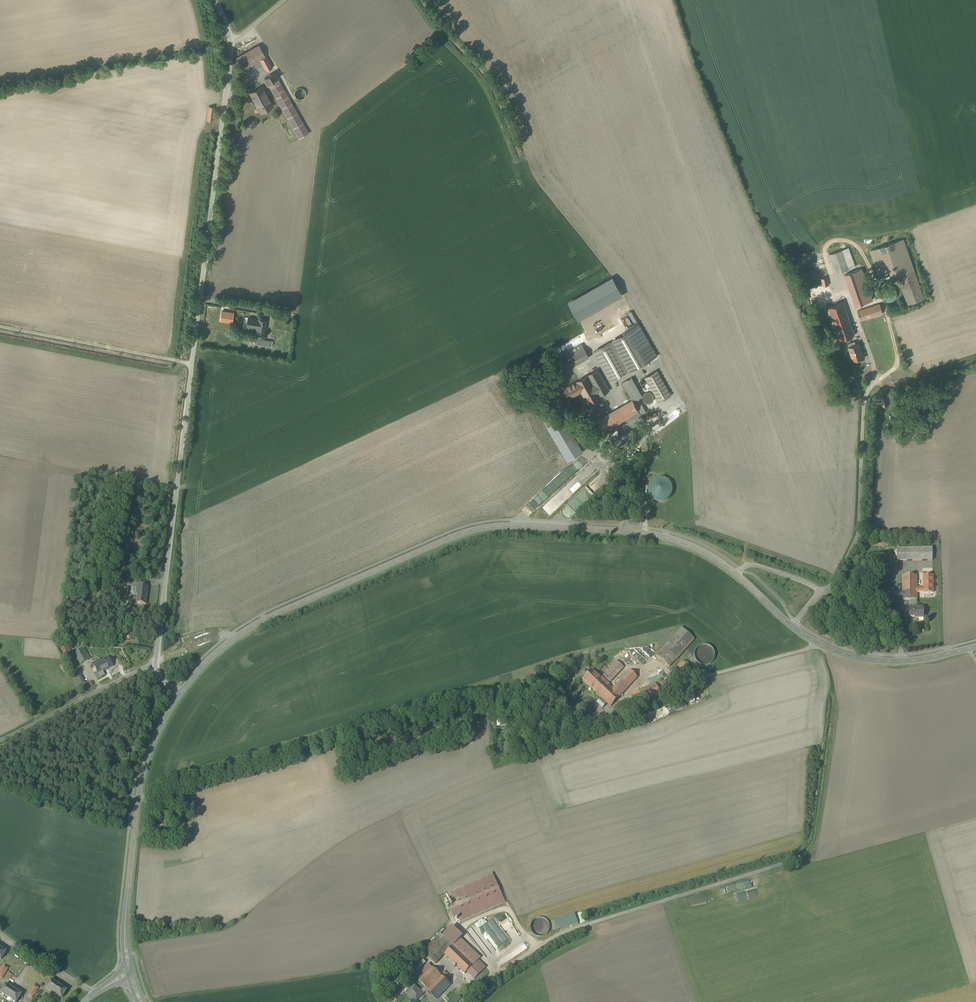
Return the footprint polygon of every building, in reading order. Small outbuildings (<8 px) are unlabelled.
[(261,46),(238,58),(244,70),(261,61),(267,73),(274,69),(261,46)] [(311,133),(277,73),(266,79),(300,140),(311,133)] [(275,107),(264,86),(251,93),(261,114),(275,107)] [(306,89),(304,88),(302,87),(300,88),(298,88),(297,90),(296,91),(296,93),(297,95),(298,96),(299,98),(301,98),(303,98),(304,98),(306,96),(307,94),(307,93),(307,91),(306,89)] [(848,248),(827,255),(833,274),(854,267),(848,248)] [(870,300),(861,269),(842,275),(852,306),(870,300)] [(922,299),(912,269),(895,274),(905,304),(922,299)] [(891,287),(889,286),(887,286),(885,286),(882,288),(881,289),(880,291),(880,294),(881,296),(883,299),(886,300),(888,300),(890,300),(892,299),(894,296),(895,293),(894,291),(893,288),(891,287)] [(852,334),(840,303),(824,309),(836,340),(844,337),(850,335),(852,334)] [(882,313),(878,304),(857,311),(860,321),(882,313)] [(607,331),(630,371),(657,356),(634,316),(607,331)] [(267,320),(248,317),(246,326),(257,328),(257,330),(265,331),(267,320)] [(864,358),(858,342),(853,344),(850,335),(844,337),(847,346),(845,347),(850,363),(864,358)] [(272,341),(255,339),(254,345),(271,347),(272,341)] [(612,340),(594,351),(611,381),(629,371),(612,340)] [(564,354),(566,358),(584,348),(582,344),(564,354)] [(588,355),(584,348),(566,358),(570,365),(588,355)] [(589,357),(588,355),(570,365),(571,367),(589,357)] [(598,369),(576,381),(582,391),(588,403),(610,390),(598,369)] [(671,395),(657,371),(645,377),(659,402),(671,395)] [(633,400),(641,414),(646,412),(639,399),(628,379),(623,382),(633,400)] [(569,398),(582,391),(576,381),(564,389),(569,398)] [(647,392),(646,392),(645,394),(644,395),(643,397),(644,399),(645,400),(646,401),(648,402),(650,402),(651,401),(653,400),(654,398),(654,396),(653,394),(652,393),(650,392),(649,392),(647,392)] [(641,414),(633,400),(598,420),(604,430),(617,423),(620,430),(643,417),(641,414)] [(558,415),(545,423),(568,461),(580,454),(560,419),(558,415)] [(560,419),(580,454),(584,452),(563,417),(560,419)] [(932,548),(897,549),(897,561),(932,560),(932,548)] [(924,592),(933,592),(933,575),(924,576),(924,588),(917,588),(917,576),(902,576),(903,591),(883,591),(883,601),(903,601),(903,600),(910,600),(917,600),(917,592),(924,592)] [(137,586),(136,593),(147,594),(148,587),(137,586)] [(119,587),(117,597),(127,598),(128,588),(119,587)] [(147,594),(136,593),(136,595),(138,595),(136,604),(146,605),(147,594)] [(917,607),(917,600),(910,600),(910,607),(909,607),(909,617),(924,617),(923,607),(917,607)] [(669,666),(694,639),(682,627),(657,655),(669,666)] [(695,659),(697,661),(699,663),(701,665),(704,665),(707,665),(710,663),(712,662),(714,658),(715,655),(714,652),(713,648),(710,646),(707,645),(703,645),(700,646),(697,648),(695,650),(694,653),(694,656),(695,659)] [(85,649),(76,654),(81,665),(91,660),(85,649)] [(100,658),(91,663),(100,678),(106,675),(104,672),(112,667),(108,659),(103,662),(100,658)] [(617,661),(603,675),(610,681),(623,667),(617,661)] [(687,663),(685,662),(683,661),(681,662),(679,663),(677,664),(676,666),(676,668),(676,671),(677,673),(678,674),(680,675),(683,676),(685,675),(687,674),(688,673),(689,671),(690,669),(689,666),(689,664),(687,663)] [(609,683),(602,677),(601,678),(592,669),(582,679),(600,695),(609,685),(608,684),(609,683)] [(609,685),(600,695),(611,706),(621,696),(637,677),(630,670),(612,688),(609,685)] [(81,676),(74,680),(78,687),(84,684),(81,676)] [(667,679),(631,693),(636,705),(660,695),(658,690),(670,686),(667,679)] [(157,826),(166,824),(164,818),(160,819),(160,821),(156,822),(157,826)] [(493,873),(448,893),(453,906),(458,916),(460,922),(505,903),(493,873)] [(577,922),(574,914),(555,921),(558,928),(558,930),(578,923),(577,922)] [(543,918),(539,918),(536,919),(533,921),(531,923),(531,924),(530,927),(531,931),(532,934),(535,936),(539,937),(542,937),(545,935),(548,933),(549,930),(550,926),(548,923),(546,920),(543,918)] [(481,958),(460,938),(462,937),(452,927),(444,935),(443,936),(440,933),(423,952),(436,964),(445,954),(465,974),(467,972),(475,979),(486,968),(478,960),(481,958)] [(410,978),(425,962),(420,957),(405,973),(410,978)] [(419,981),(432,968),(429,965),(416,978),(419,981)] [(4,966),(0,972),(0,978),(1,979),(8,969),(4,966)] [(450,985),(432,967),(432,968),(419,981),(437,999),(450,985)] [(66,991),(50,981),(45,989),(61,999),(66,991)] [(5,985),(0,993),(14,1001),(17,1001),(21,995),(5,985)] [(38,988),(34,986),(28,996),(32,999),(38,988)] [(414,1000),(415,1001),(423,994),(415,986),(407,993),(414,1000)]
